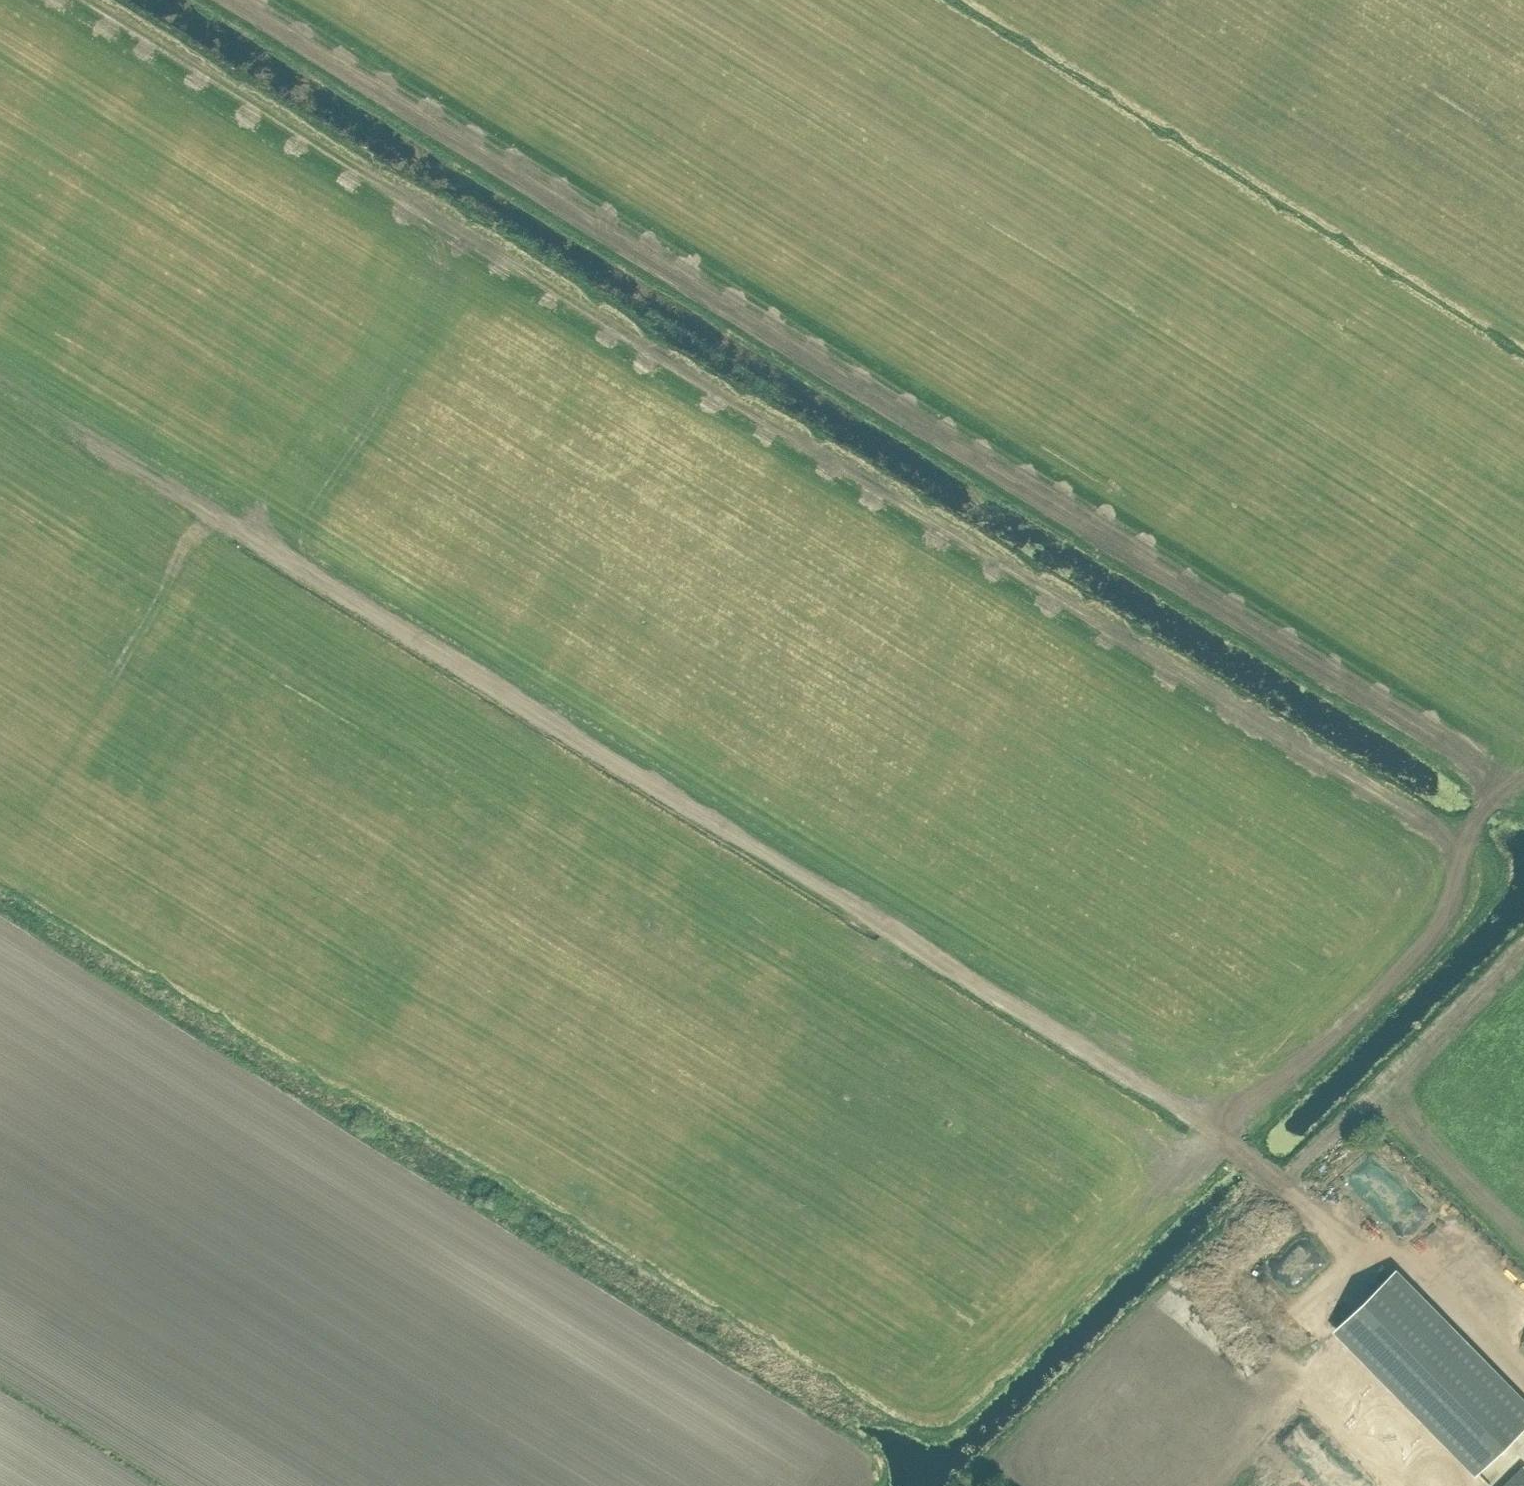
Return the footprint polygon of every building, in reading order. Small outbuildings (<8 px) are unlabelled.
[(1338,1327),(1479,1469),(1523,1425),(1523,1402),(1395,1271),(1338,1327)] [(1505,1485),(1523,1485),(1523,1467),(1505,1485)]
